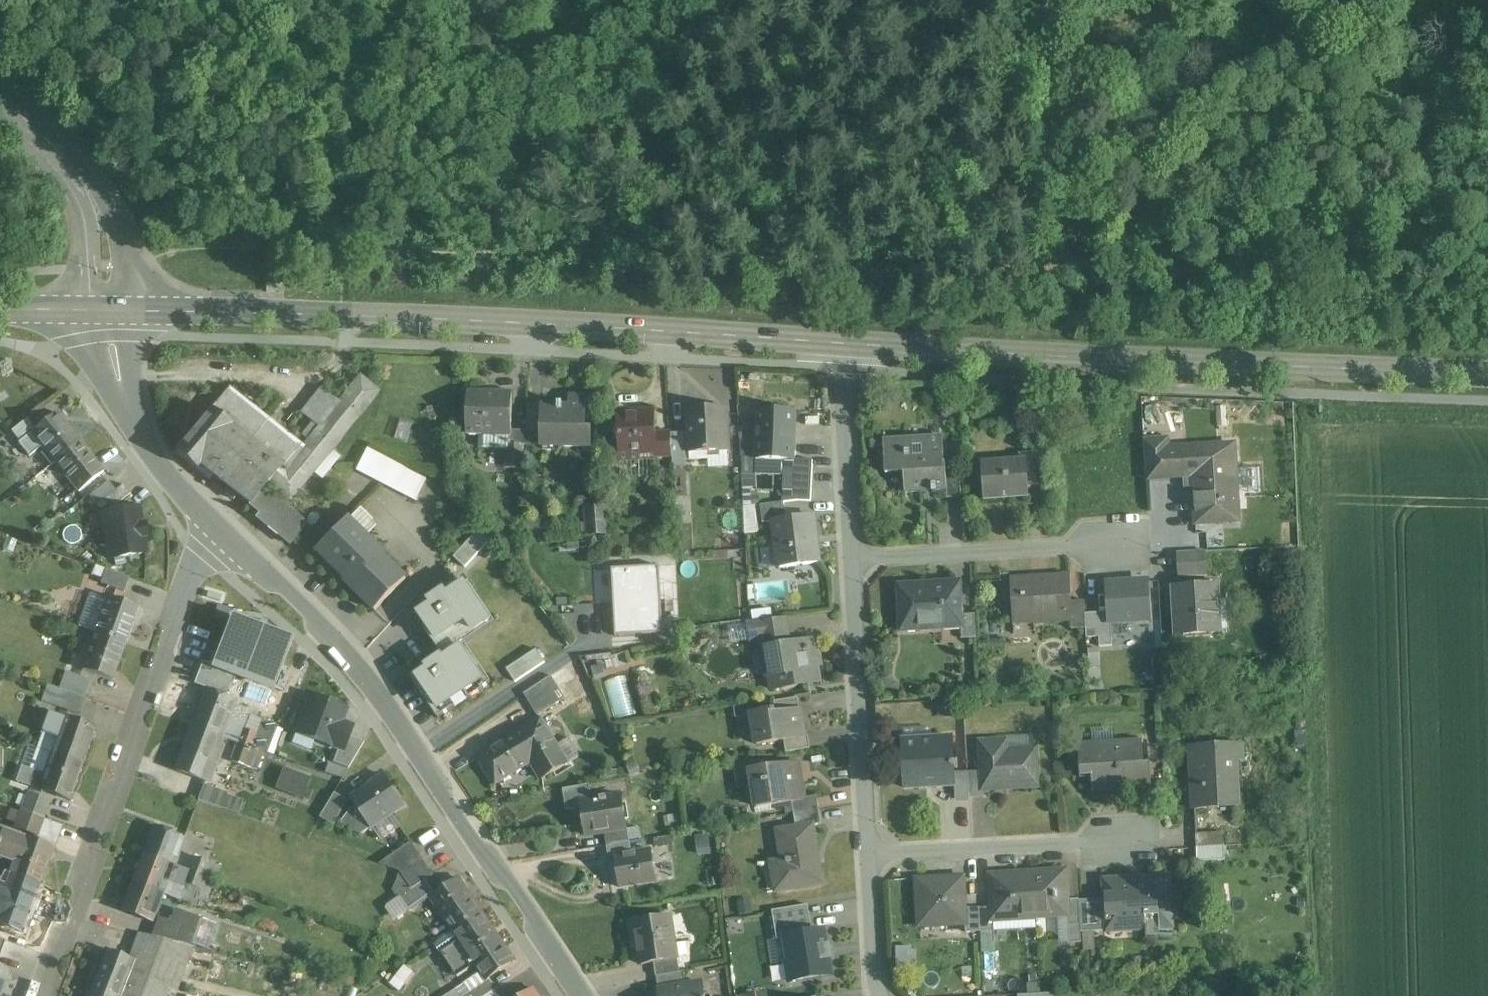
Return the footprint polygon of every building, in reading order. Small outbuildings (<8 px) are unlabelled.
[(284,284),(266,284),(266,293),(284,293),(284,284)] [(227,386),(180,452),(262,511),(257,519),(294,545),(312,520),(291,505),(314,473),(324,480),(341,456),(336,453),(382,389),(360,373),(341,400),(321,386),(301,413),(312,421),(300,438),(227,386)] [(512,396),(468,394),(467,433),(484,434),(484,450),(508,451),(508,445),(509,445),(509,435),(512,435),(512,431),(512,396)] [(569,408),(563,407),(563,405),(558,405),(558,407),(543,406),(542,447),(543,447),(591,448),(591,430),(585,430),(585,398),(570,397),(569,408)] [(543,406),(528,406),(527,447),(526,451),(543,452),(543,447),(542,447),(543,406)] [(708,410),(708,409),(693,410),(693,411),(688,411),(689,434),(690,454),(728,452),(726,415),(713,416),(713,410),(708,410)] [(794,412),(759,411),(757,460),(793,461),(794,412)] [(55,412),(18,443),(29,456),(42,446),(55,462),(79,442),(55,412)] [(653,413),(617,415),(619,455),(655,453),(654,436),(653,413)] [(527,432),(512,431),(512,435),(509,435),(509,445),(508,445),(508,451),(507,469),(522,470),(523,447),(527,447),(527,432)] [(689,434),(671,435),(672,457),(673,468),(691,467),(690,454),(689,434)] [(671,435),(654,436),(655,453),(656,458),(672,457),(671,435)] [(927,438),(905,439),(905,444),(885,445),(887,474),(905,473),(906,493),(934,491),(934,493),(937,493),(937,491),(947,490),(946,474),(946,464),(943,464),(942,444),(927,445),(927,438)] [(1168,440),(1144,441),(1146,479),(1170,477),(1168,440)] [(55,462),(40,473),(63,501),(77,490),(78,492),(103,472),(79,442),(55,462)] [(1234,446),(1182,449),(1184,476),(1194,476),(1196,518),(1216,517),(1217,523),(1238,521),(1234,446)] [(391,463),(366,451),(356,470),(381,483),(391,463)] [(1042,453),(1024,454),(1025,460),(1027,460),(1029,487),(1044,486),(1042,453)] [(1025,460),(978,463),(979,464),(989,464),(990,479),(983,479),(985,500),(1030,498),(1029,487),(1027,460),(1025,460)] [(425,482),(391,463),(381,483),(415,501),(425,482)] [(813,471),(800,470),(799,477),(798,501),(811,502),(813,471)] [(960,474),(946,474),(947,490),(947,498),(961,497),(960,474)] [(799,477),(791,476),(790,502),(798,501),(799,477)] [(108,481),(89,496),(96,505),(104,499),(115,490),(108,481)] [(115,490),(104,499),(111,509),(130,494),(123,484),(115,490)] [(784,503),(761,506),(763,524),(775,522),(775,521),(787,520),(784,503)] [(586,506),(587,535),(610,534),(609,505),(586,506)] [(755,507),(744,508),(745,534),(758,532),(755,507)] [(138,509),(102,514),(109,559),(145,553),(142,536),(147,536),(146,534),(145,526),(145,524),(140,525),(138,509)] [(375,527),(358,510),(347,522),(346,521),(345,519),(314,551),(315,552),(316,552),(374,610),(375,611),(406,580),(405,579),(364,539),(375,527)] [(787,520),(775,521),(775,522),(778,549),(756,551),(759,570),(781,568),(781,569),(819,564),(818,562),(817,563),(814,538),(815,538),(813,517),(787,520)] [(467,568),(491,542),(477,529),(453,556),(467,568)] [(1206,552),(1178,554),(1179,578),(1180,578),(1180,587),(1191,587),(1190,577),(1207,576),(1206,552)] [(659,629),(655,564),(611,567),(614,632),(659,629)] [(129,578),(106,570),(101,584),(124,592),(129,578)] [(462,571),(413,603),(434,634),(464,614),(469,622),(487,610),(462,571)] [(1070,577),(1047,579),(1035,579),(1012,580),(1015,622),(1072,619),(1073,619),(1072,602),(1070,577)] [(960,584),(900,588),(902,631),(961,628),(962,628),(961,616),(960,584)] [(1150,584),(1108,586),(1110,622),(1151,621),(1150,584)] [(1180,587),(1174,588),(1176,636),(1214,634),(1212,601),(1219,601),(1218,585),(1191,587),(1180,587)] [(137,607),(108,597),(95,633),(124,643),(137,607)] [(1085,601),(1072,602),(1073,619),(1072,619),(1072,630),(1086,629),(1085,601)] [(975,615),(961,616),(962,628),(961,628),(962,640),(977,639),(975,615)] [(785,619),(750,625),(752,639),(764,637),(766,649),(790,645),(785,619)] [(253,629),(232,621),(216,665),(272,686),(287,643),(265,635),(267,630),(255,625),(253,629)] [(124,643),(95,633),(82,669),(111,679),(124,643)] [(456,637),(411,667),(434,701),(479,671),(456,637)] [(790,645),(766,649),(772,651),(776,673),(770,679),(772,691),(820,683),(813,641),(790,645)] [(513,680),(546,664),(539,650),(506,666),(513,680)] [(91,680),(63,671),(57,688),(85,698),(85,697),(91,680)] [(551,677),(524,695),(537,717),(565,699),(551,677)] [(57,688),(48,685),(42,701),(79,715),(85,698),(57,688)] [(237,700),(206,689),(193,726),(218,735),(221,728),(226,729),(237,700)] [(334,702),(323,697),(322,698),(321,701),(309,696),(296,732),(338,748),(342,750),(347,736),(351,727),(340,723),(343,714),(339,708),(334,706),(335,703),(334,702)] [(798,698),(774,702),(776,711),(753,715),(758,746),(785,742),(805,738),(805,737),(798,698)] [(95,728),(48,711),(42,729),(43,729),(37,748),(82,764),(95,728)] [(541,721),(517,736),(516,734),(514,735),(532,763),(531,763),(541,780),(568,764),(541,721)] [(262,722),(257,734),(244,730),(238,743),(257,750),(266,753),(276,727),(262,722)] [(193,726),(192,726),(175,770),(207,782),(224,737),(218,735),(193,726)] [(514,735),(479,757),(496,785),(531,763),(532,763),(514,735)] [(347,736),(342,750),(338,748),(333,763),(348,769),(364,742),(347,736)] [(805,738),(785,742),(787,753),(810,749),(808,737),(805,737),(805,738)] [(952,738),(902,741),(905,789),(926,788),(926,789),(927,789),(927,787),(937,787),(937,789),(938,789),(938,787),(955,786),(954,774),(954,767),(956,767),(955,763),(954,764),(952,738)] [(1036,749),(1007,751),(1006,741),(980,743),(982,772),(983,791),(1038,788),(1036,749)] [(1142,741),(1109,743),(1109,747),(1084,748),(1084,756),(1079,756),(1080,774),(1092,773),(1093,789),(1121,787),(1121,790),(1151,789),(1150,764),(1143,764),(1142,741)] [(257,750),(238,743),(231,762),(250,769),(257,750)] [(1241,744),(1191,747),(1194,811),(1238,808),(1235,762),(1242,761),(1241,744)] [(82,764),(37,748),(29,769),(21,766),(15,782),(69,801),(82,764)] [(798,763),(750,771),(757,808),(792,803),(804,801),(803,799),(798,763)] [(310,779),(287,770),(279,789),(303,798),(303,797),(309,800),(312,791),(306,788),(310,779)] [(982,772),(968,773),(970,799),(983,798),(983,791),(982,772)] [(968,773),(954,774),(955,786),(956,800),(970,799),(968,773)] [(385,776),(370,786),(370,787),(352,799),(361,813),(358,815),(352,809),(341,822),(362,835),(372,828),(381,841),(401,828),(392,815),(405,806),(385,776)] [(227,793),(203,785),(198,800),(221,808),(226,795),(227,793)] [(589,785),(563,790),(566,809),(581,806),(581,803),(592,801),(589,785)] [(50,801),(28,793),(21,810),(43,818),(50,801)] [(348,801),(333,793),(319,817),(333,826),(348,801)] [(243,801),(226,795),(221,808),(238,814),(243,801)] [(622,796),(607,798),(600,799),(600,800),(592,801),(581,803),(581,806),(586,836),(606,833),(627,830),(622,796)] [(816,797),(803,799),(804,801),(792,803),(793,815),(818,811),(816,797)] [(21,810),(14,828),(37,836),(43,818),(21,810)] [(185,838),(153,827),(143,854),(169,863),(172,855),(178,858),(185,838)] [(813,827),(778,832),(783,862),(772,864),(773,866),(776,865),(780,890),(777,890),(777,892),(822,885),(813,827)] [(1,830),(0,834),(0,857),(13,862),(9,874),(40,885),(53,848),(1,830)] [(627,830),(606,833),(608,845),(629,842),(627,830)] [(1224,833),(1196,835),(1197,849),(1225,847),(1224,833)] [(629,842),(608,845),(610,859),(615,859),(615,857),(631,854),(629,842)] [(411,843),(380,865),(400,872),(405,880),(427,865),(411,843)] [(1225,847),(1197,849),(1198,863),(1226,861),(1225,847)] [(631,854),(615,857),(615,859),(620,889),(656,883),(651,851),(631,854)] [(143,854),(132,882),(163,894),(168,882),(184,888),(190,870),(169,863),(143,854)] [(208,862),(195,857),(190,870),(203,875),(208,862)] [(218,866),(208,862),(203,875),(213,878),(218,866)] [(427,865),(405,880),(413,892),(427,882),(435,877),(427,865)] [(9,874),(0,870),(0,901),(9,874)] [(190,870),(184,888),(168,882),(163,894),(197,907),(200,901),(195,899),(203,875),(190,870)] [(1065,872),(1030,874),(1031,893),(1035,893),(1036,917),(1068,915),(1065,872)] [(9,874),(0,901),(0,912),(27,922),(40,885),(9,874)] [(1030,874),(990,877),(991,908),(992,920),(994,920),(1036,917),(1035,893),(1031,893),(1030,874)] [(203,875),(195,899),(200,901),(205,902),(213,878),(203,875)] [(966,909),(964,877),(916,880),(919,928),(966,925),(967,925),(966,909)] [(1170,877),(1105,881),(1107,932),(1173,928),(1170,877)] [(163,894),(132,882),(121,910),(152,922),(163,894)] [(413,892),(402,900),(410,911),(435,893),(427,882),(413,892)] [(460,882),(433,901),(453,931),(454,932),(481,914),(460,882)] [(991,908),(980,909),(981,932),(994,932),(994,920),(992,920),(991,908)] [(980,909),(966,909),(967,925),(966,925),(966,933),(981,932),(980,909)] [(516,962),(481,914),(454,932),(460,942),(444,953),(442,954),(458,978),(473,968),(471,966),(475,964),(481,973),(487,981),(488,980),(516,962)] [(670,916),(634,922),(641,966),(654,964),(678,960),(675,944),(673,944),(669,918),(670,918),(670,916)] [(216,925),(201,919),(192,944),(207,950),(216,925)] [(0,922),(0,939),(5,941),(11,926),(0,922)] [(785,935),(790,981),(832,976),(826,930),(785,935)] [(453,931),(436,942),(444,953),(460,942),(454,932),(453,931)] [(911,963),(909,947),(896,948),(898,965),(911,963)] [(107,952),(90,993),(97,995),(123,995),(136,964),(107,952)] [(678,960),(654,964),(656,977),(680,973),(678,960)] [(0,966),(0,994),(9,969),(0,966)] [(447,995),(472,995),(470,993),(487,981),(481,973),(464,984),(464,985),(447,995)] [(680,973),(656,977),(659,991),(686,986),(683,973),(680,973)] [(470,993),(472,995),(487,995),(494,991),(495,990),(488,980),(487,981),(470,993)] [(659,991),(659,995),(704,995),(702,984),(686,986),(659,991)]
